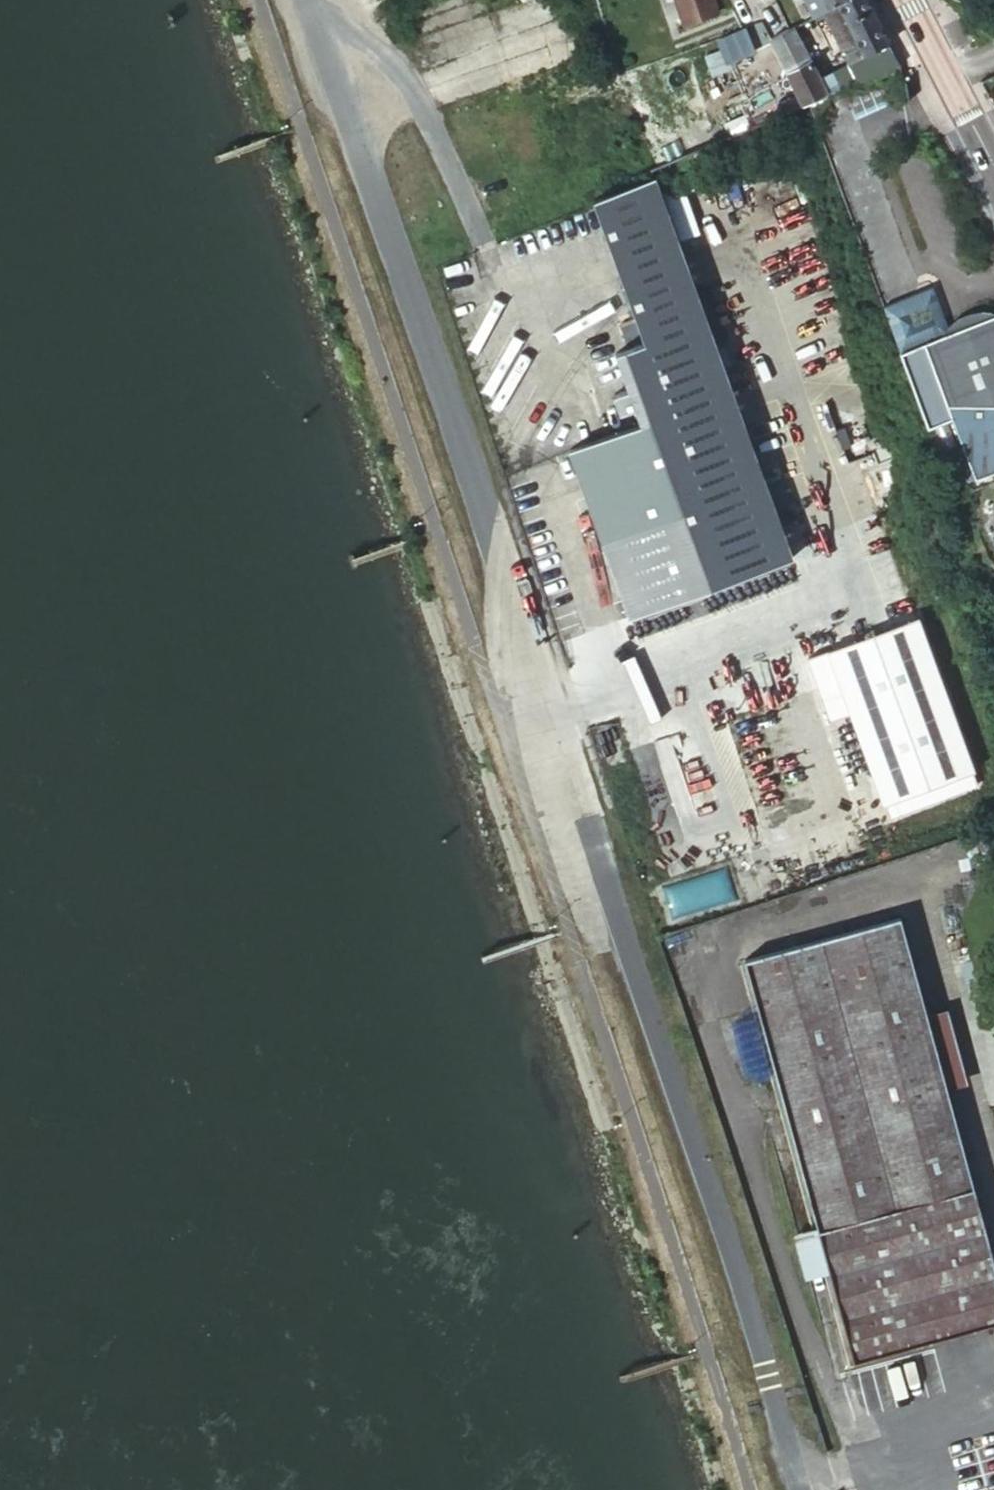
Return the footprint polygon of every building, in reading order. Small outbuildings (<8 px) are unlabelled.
[(689,21),(722,10),(719,0),(682,0),(689,21)] [(791,1),(803,26),(827,14),(833,11),(854,0),(793,0),(791,1)] [(833,11),(849,44),(862,38),(869,53),(893,41),(873,0),(854,0),(833,11)] [(803,26),(798,28),(818,68),(847,53),(827,14),(803,26)] [(808,104),(827,96),(832,94),(823,77),(818,68),(798,28),(776,39),(803,94),(808,104)] [(721,39),(731,64),(754,55),(745,30),(721,39)] [(903,65),(905,64),(893,41),(869,53),(875,64),(880,74),(903,65)] [(832,94),(852,86),(862,82),(853,62),(823,77),(832,94)] [(880,74),(875,64),(860,73),(865,81),(880,74)] [(852,86),(858,102),(905,82),(903,65),(880,74),(865,81),(862,82),(852,86)] [(832,94),(827,96),(833,113),(851,105),(858,102),(852,86),(832,94)] [(808,104),(803,94),(786,101),(790,112),(808,104)] [(575,449),(633,616),(796,559),(663,178),(601,199),(651,343),(622,353),(634,389),(619,395),(625,413),(641,409),(647,425),(575,449)] [(926,341),(935,365),(961,441),(972,474),(993,469),(993,309),(983,309),(979,309),(975,310),(972,311),(969,313),(964,314),(968,323),(944,333),(926,341)] [(946,331),(944,333),(968,323),(964,314),(963,315),(959,318),(955,321),(951,324),(947,328),(946,331)] [(972,474),(961,441),(957,442),(960,451),(955,451),(960,476),(972,474)] [(828,649),(852,723),(859,721),(946,695),(922,618),(828,649)] [(978,779),(951,694),(946,695),(859,721),(887,807),(978,779)] [(852,1351),(993,1314),(993,1266),(902,909),(746,950),(797,1153),(815,1218),(827,1263),(852,1351)] [(827,1263),(815,1218),(790,1224),(801,1269),(827,1263)]
